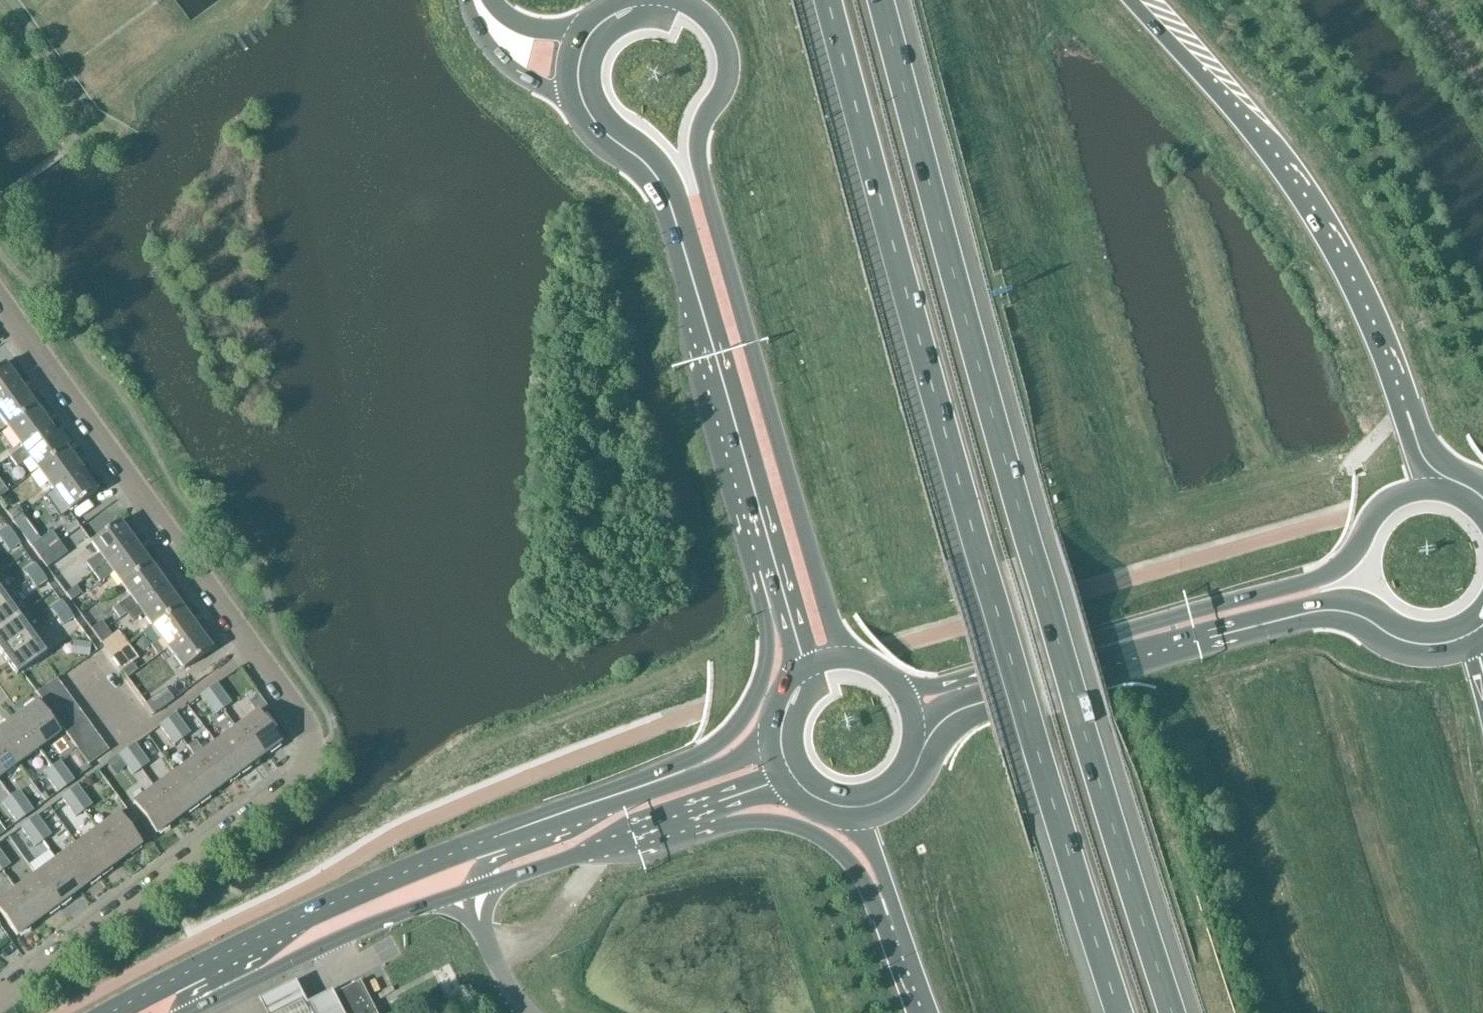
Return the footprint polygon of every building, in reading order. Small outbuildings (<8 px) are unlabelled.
[(20,386),(4,365),(0,368),(0,401),(20,386)] [(0,418),(7,427),(35,407),(20,386),(0,401),(0,417),(0,418)] [(35,407),(7,427),(23,448),(50,428),(35,407)] [(17,467),(30,458),(38,470),(65,450),(50,428),(23,448),(10,457),(17,467)] [(38,470),(51,488),(53,491),(81,471),(65,450),(38,470)] [(53,491),(69,512),(96,492),(81,471),(53,491)] [(7,513),(12,520),(23,513),(18,506),(7,513)] [(94,574),(134,544),(119,523),(91,543),(100,555),(87,563),(94,574)] [(0,533),(0,539),(3,543),(14,536),(8,528),(0,533)] [(39,558),(60,542),(52,532),(31,547),(39,558)] [(14,536),(3,543),(10,552),(20,544),(14,536)] [(60,542),(39,558),(47,568),(68,553),(60,542)] [(149,565),(134,544),(94,574),(100,583),(113,573),(122,585),(149,565)] [(34,565),(24,572),(30,580),(40,573),(34,565)] [(127,614),(165,586),(149,565),(122,585),(130,597),(113,609),(119,619),(127,614)] [(40,573),(30,580),(36,589),(47,581),(40,573)] [(132,621),(143,614),(152,627),(180,607),(165,586),(127,614),(132,621)] [(76,587),(66,594),(71,601),(81,594),(76,587)] [(0,602),(0,630),(19,617),(6,598),(0,602)] [(61,602),(51,609),(57,618),(67,610),(61,602)] [(180,607),(152,627),(161,639),(151,647),(157,655),(158,656),(168,648),(195,628),(180,607)] [(67,610),(57,618),(63,626),(73,618),(67,610)] [(0,630),(0,653),(3,657),(33,635),(19,617),(0,630)] [(97,636),(107,628),(102,621),(91,629),(97,636)] [(107,628),(97,636),(112,657),(128,645),(118,632),(113,636),(107,628)] [(168,648),(183,670),(211,650),(195,628),(168,648)] [(33,635),(3,657),(17,676),(47,654),(33,635)] [(83,642),(81,654),(89,656),(91,644),(83,642)] [(112,657),(122,670),(137,658),(128,645),(112,657)] [(137,671),(132,664),(122,671),(127,678),(137,671)] [(64,690),(56,680),(37,694),(44,704),(64,690)] [(208,691),(222,710),(230,704),(216,685),(208,691)] [(166,689),(145,704),(153,715),(174,700),(166,689)] [(71,700),(64,690),(44,704),(52,714),(71,700)] [(214,716),(222,710),(208,691),(200,696),(214,716)] [(52,714),(59,724),(79,710),(71,700),(52,714)] [(59,734),(36,703),(16,718),(38,750),(59,734)] [(86,720),(79,710),(59,724),(66,734),(86,720)] [(257,713),(236,728),(258,759),(279,744),(257,713)] [(167,721),(181,740),(190,734),(175,714),(167,721)] [(0,730),(0,740),(18,765),(38,750),(16,718),(0,730)] [(86,720),(66,734),(74,744),(93,730),(86,720)] [(174,745),(181,740),(167,721),(160,726),(174,745)] [(238,774),(258,759),(236,728),(215,743),(238,774)] [(101,740),(93,730),(74,744),(81,755),(101,740)] [(18,765),(0,740),(0,778),(18,765)] [(101,740),(81,755),(89,765),(108,751),(101,740)] [(195,758),(218,789),(238,774),(215,743),(195,758)] [(126,750),(140,770),(149,764),(134,744),(126,750)] [(132,776),(140,770),(126,750),(118,756),(132,776)] [(197,804),(218,789),(195,758),(174,773),(197,804)] [(53,770),(66,787),(67,789),(77,782),(63,763),(53,770)] [(67,789),(66,787),(53,770),(47,775),(61,794),(67,789)] [(177,819),(197,804),(174,773),(154,788),(177,819)] [(70,794),(84,813),(94,806),(80,787),(70,794)] [(156,834),(177,819),(154,788),(133,803),(156,834)] [(12,800),(25,817),(26,819),(36,811),(22,792),(12,800)] [(78,818),(84,813),(70,794),(64,798),(78,818)] [(20,823),(26,819),(25,817),(12,800),(6,804),(20,823)] [(97,830),(119,861),(140,846),(117,815),(97,830)] [(30,824),(44,844),(54,836),(40,817),(30,824)] [(44,844),(30,824),(24,829),(38,848),(44,844)] [(99,876),(119,861),(97,830),(76,845),(99,876)] [(79,891),(99,876),(76,845),(56,860),(79,891)] [(3,874),(13,866),(0,849),(0,870),(3,874)] [(58,906),(79,891),(56,860),(35,875),(58,906)] [(38,921),(58,906),(35,875),(15,890),(38,921)] [(17,936),(38,921),(15,890),(0,901),(0,913),(17,936)] [(334,1012),(374,1012),(359,983),(327,999),(334,1012)] [(265,1003),(270,1012),(334,1012),(327,999),(311,1006),(300,985),(265,1003)]
